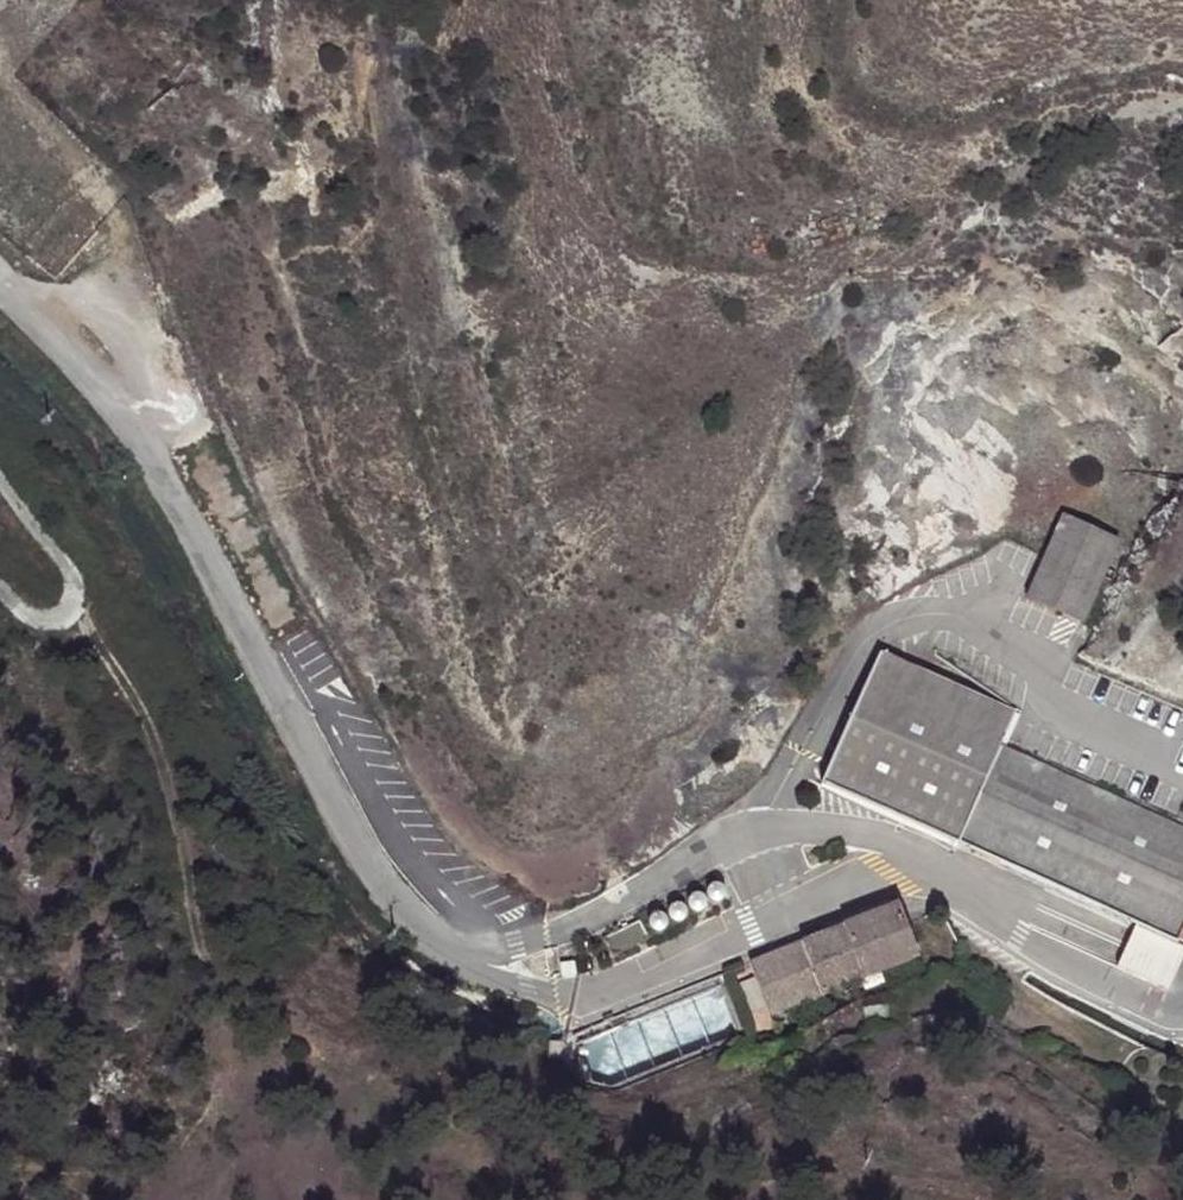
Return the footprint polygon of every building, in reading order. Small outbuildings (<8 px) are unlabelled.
[(1121,537),(1065,513),(1046,556),(1028,597),(1059,610),(1084,622),(1121,537)] [(858,703),(822,782),(1142,926),(1178,941),(1179,939),(1182,939),(1182,826),(1177,823),(1005,748),(1020,713),(906,660),(881,652),(858,703)] [(724,899),(723,896),(722,892),(720,890),(717,888),(714,888),(711,888),(708,890),(705,892),(704,895),(704,898),(705,902),(706,904),(709,906),(712,907),(715,907),(718,906),(721,905),(723,902),(724,899)] [(704,910),(704,906),(703,903),(701,901),(698,899),(694,898),(691,899),(688,901),(686,903),(685,906),(684,909),(685,912),(687,915),(689,917),(692,918),(696,918),(699,917),(701,915),(703,913),(704,910)] [(846,924),(752,961),(771,1012),(806,999),(811,1009),(826,1003),(822,994),(843,985),(847,993),(867,985),(869,987),(885,980),(882,970),(918,955),(898,903),(846,924)] [(683,920),(683,916),(682,913),(680,911),(677,909),(674,908),(670,909),(668,911),(665,913),(664,916),(664,919),(664,922),(666,925),(669,927),(672,928),(675,928),(678,927),(681,925),(683,923),(683,920)] [(664,930),(664,926),(663,923),(661,921),(658,919),(654,918),(651,919),(648,921),(646,923),(645,926),(644,929),(645,932),(647,935),(649,937),(652,938),(656,938),(659,937),(661,935),(663,933),(664,930)] [(638,923),(601,940),(610,959),(647,941),(638,923)] [(1178,941),(1142,926),(1124,967),(1159,983),(1178,941)] [(888,1004),(864,1007),(866,1022),(890,1019),(888,1004)]
